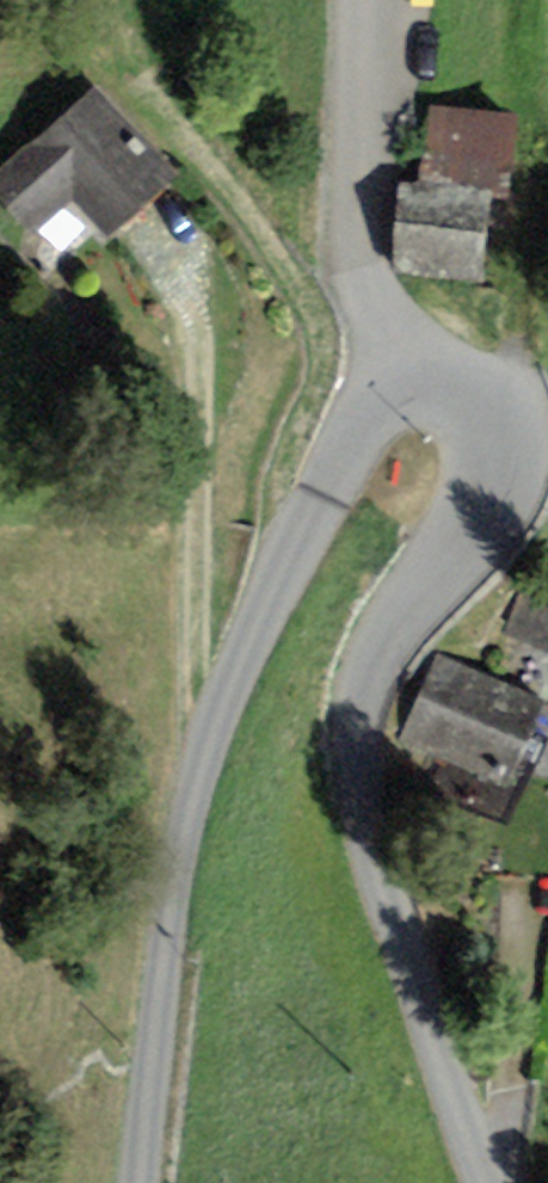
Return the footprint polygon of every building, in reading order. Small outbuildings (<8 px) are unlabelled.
[(94,85),(0,172),(0,203),(33,238),(72,201),(107,238),(177,174),(94,85)] [(422,185),(490,188),(489,199),(511,201),(516,109),(426,105),(422,185)] [(489,199),(490,188),(422,185),(397,184),(392,275),(485,280),(489,199)] [(547,651),(547,580),(520,571),(499,634),(547,651)] [(399,735),(507,782),(543,700),(435,653),(399,735)]
